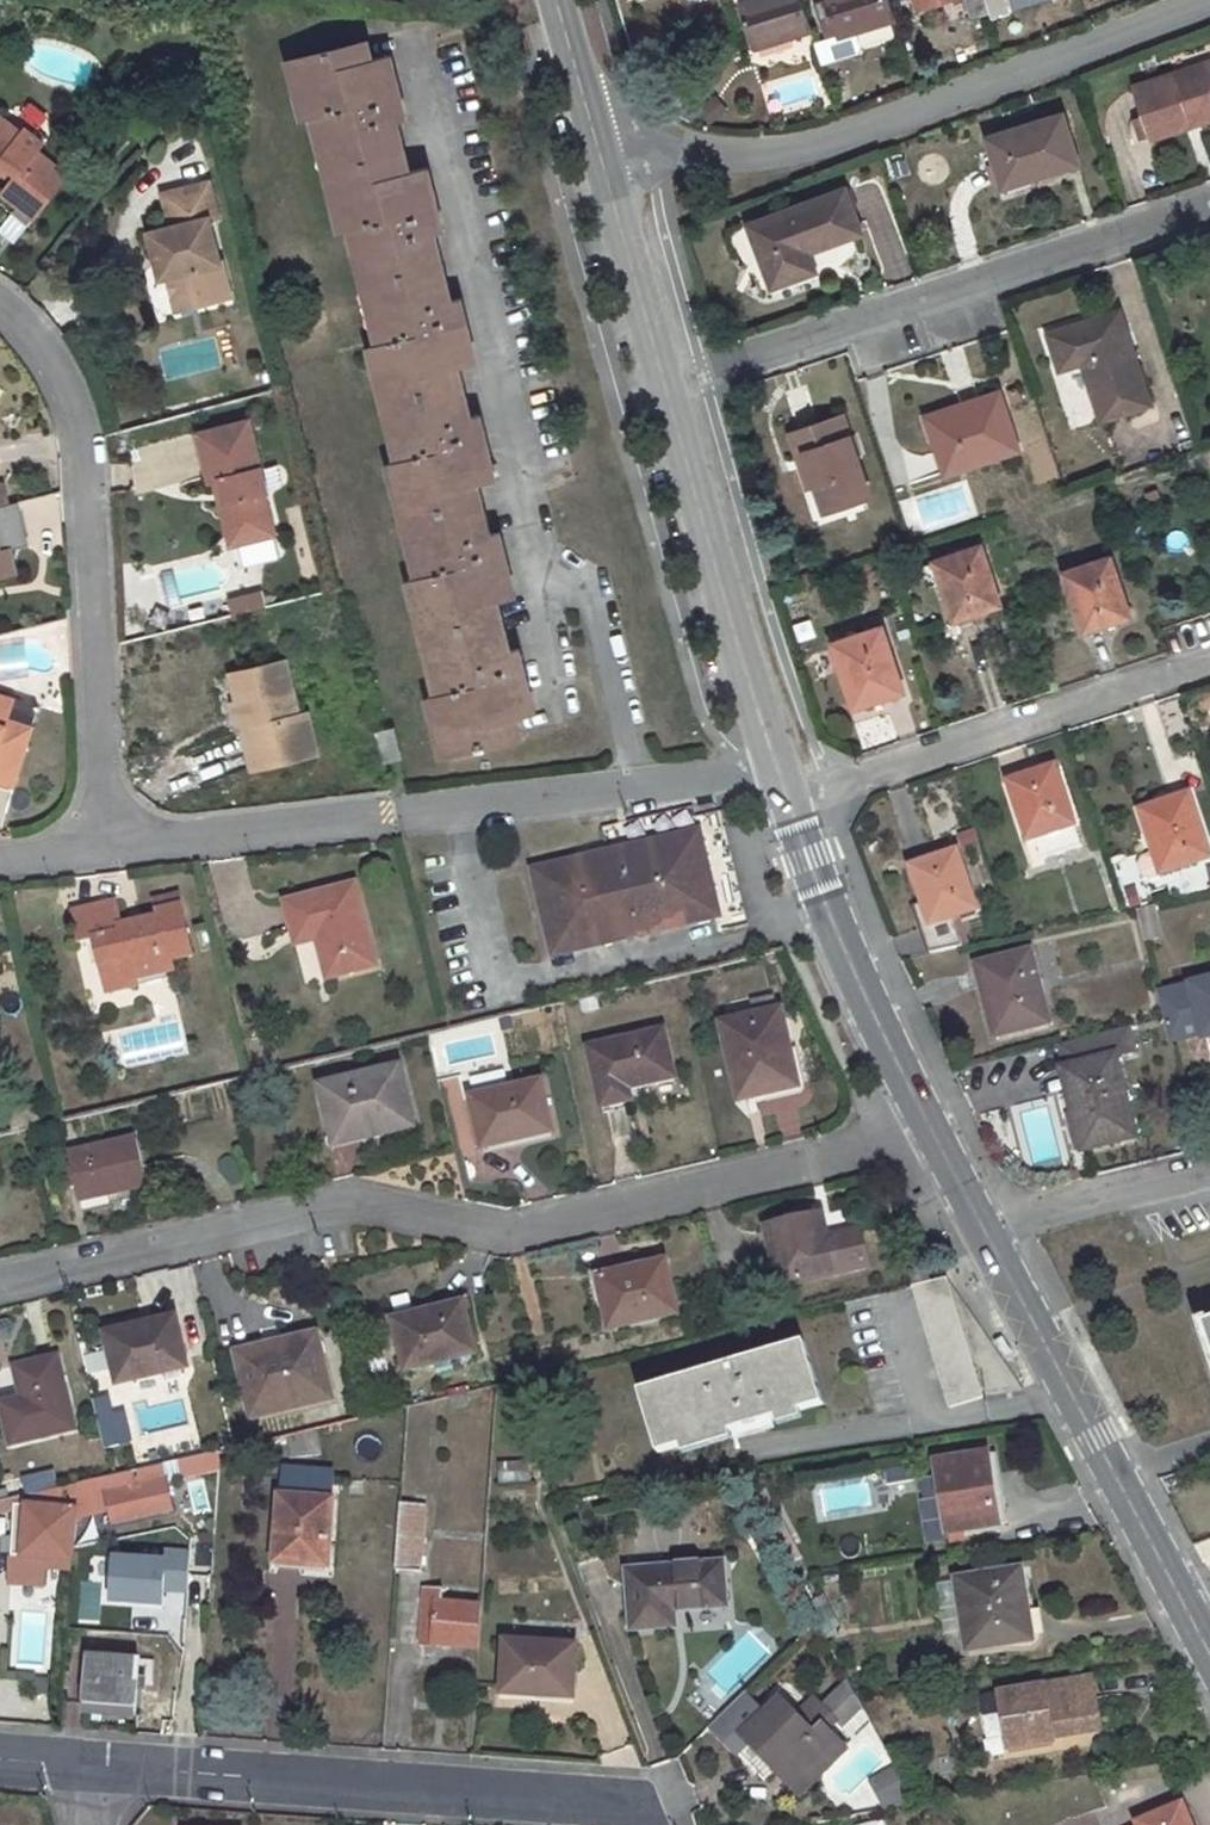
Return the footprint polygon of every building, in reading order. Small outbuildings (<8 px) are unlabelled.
[(756,47),(813,30),(804,0),(742,0),(756,47)] [(817,2),(826,31),(837,28),(840,37),(895,19),(889,0),(823,0),(817,2)] [(938,3),(943,20),(962,14),(958,0),(949,0),(938,3)] [(970,12),(987,7),(984,0),(966,0),(970,12)] [(1004,0),(984,0),(987,7),(989,12),(1006,7),(1004,0)] [(308,99),(298,102),(303,119),(313,117),(318,136),(327,133),(346,212),(337,215),(341,232),(350,229),(355,248),(364,245),(383,325),(374,327),(378,345),(370,346),(374,365),(384,363),(403,441),(393,444),(397,461),(388,464),(393,482),(401,480),(421,558),(412,560),(416,578),(407,580),(411,600),(421,597),(440,676),(431,678),(434,694),(427,695),(432,714),(442,712),(451,753),(522,735),(517,719),(526,717),(519,692),(529,690),(519,649),(510,651),(498,601),(506,599),(500,574),(509,573),(499,532),(491,533),(479,483),(485,482),(480,458),(489,456),(479,415),(469,417),(458,368),(467,366),(461,341),(471,340),(460,299),(451,301),(435,233),(444,231),(434,190),(424,194),(419,169),(410,172),(398,122),(406,119),(396,79),(387,81),(382,58),(372,60),(367,41),(298,59),(308,99)] [(391,55),(382,58),(387,81),(396,79),(391,55)] [(298,59),(288,61),(298,102),(308,99),(298,59)] [(1134,87),(1144,117),(1151,136),(1152,140),(1187,127),(1185,121),(1209,112),(1209,62),(1134,87)] [(767,82),(776,108),(818,95),(809,68),(767,82)] [(1185,121),(1187,127),(1209,119),(1209,112),(1185,121)] [(1062,115),(988,138),(1002,185),(1038,174),(1039,178),(1078,164),(1062,115)] [(17,172),(11,180),(1,192),(16,203),(34,217),(65,177),(35,152),(42,143),(24,128),(20,132),(0,117),(0,162),(1,161),(17,172)] [(1144,117),(1133,122),(1139,141),(1151,136),(1144,117)] [(327,133),(318,136),(337,215),(346,212),(327,133)] [(11,180),(17,172),(1,161),(0,162),(0,171),(11,180)] [(428,167),(419,169),(424,194),(434,190),(428,167)] [(879,177),(851,187),(885,283),(913,273),(879,177)] [(208,183),(163,195),(171,227),(150,233),(157,263),(165,261),(168,276),(174,298),(196,292),(199,304),(230,296),(220,261),(219,262),(208,220),(216,217),(208,183)] [(814,272),(808,254),(862,233),(846,188),(749,225),(771,288),(814,272)] [(10,211),(29,225),(34,217),(16,203),(10,211)] [(364,245),(355,248),(374,327),(383,325),(364,245)] [(161,278),(168,276),(165,261),(157,263),(161,278)] [(199,304),(196,292),(174,298),(177,310),(199,304)] [(1117,313),(1048,336),(1060,371),(1083,363),(1103,420),(1148,404),(1117,313)] [(471,340),(461,341),(467,366),(476,364),(471,340)] [(384,363),(374,365),(393,444),(403,441),(384,363)] [(979,409),(928,424),(944,474),(1018,449),(998,393),(976,400),(979,409)] [(976,400),(925,416),(928,424),(979,409),(976,400)] [(843,420),(790,436),(798,457),(805,455),(825,512),(870,499),(843,420)] [(222,479),(238,547),(274,537),(264,495),(269,494),(252,421),(198,435),(210,482),(214,481),(222,479)] [(489,456),(480,458),(485,482),(494,480),(489,456)] [(238,547),(222,479),(214,481),(220,508),(230,549),(238,547)] [(401,480),(393,482),(412,560),(421,558),(401,480)] [(1155,491),(1145,494),(1148,504),(1158,501),(1155,491)] [(980,546),(921,567),(928,587),(942,582),(954,620),(999,605),(980,546)] [(16,571),(10,550),(1,552),(0,550),(0,575),(16,571)] [(1111,559),(1067,573),(1073,593),(1071,593),(1084,631),(1130,617),(1111,559)] [(509,573),(500,574),(506,599),(516,597),(509,573)] [(233,601),(236,615),(265,607),(261,594),(233,601)] [(421,597),(411,600),(431,678),(440,676),(421,597)] [(840,664),(838,666),(852,709),(902,693),(882,629),(835,644),(840,664)] [(246,729),(257,770),(258,770),(321,754),(311,713),(303,715),(302,714),(289,662),(245,672),(251,701),(258,726),(246,729)] [(235,705),(241,730),(246,729),(258,726),(251,701),(245,672),(234,675),(233,675),(240,704),(235,705)] [(529,690),(519,692),(526,717),(536,714),(529,690)] [(0,693),(0,781),(18,787),(31,743),(26,741),(31,724),(37,726),(43,706),(0,693)] [(442,712),(432,714),(442,755),(451,753),(442,712)] [(393,728),(376,732),(383,761),(401,758),(393,728)] [(1054,767),(1009,783),(1020,821),(1024,821),(1030,840),(1032,840),(1039,861),(1080,847),(1054,767)] [(1188,795),(1139,811),(1154,856),(1149,858),(1155,878),(1209,859),(1188,795)] [(699,832),(533,869),(554,956),(719,916),(699,832)] [(931,924),(920,927),(928,953),(966,945),(957,916),(975,910),(956,851),(910,865),(921,903),(924,903),(931,924)] [(355,883),(286,902),(292,927),(313,921),(318,938),(328,977),(375,965),(355,883)] [(97,939),(109,991),(138,985),(137,978),(176,969),(173,957),(192,952),(181,904),(159,909),(160,915),(143,920),(144,928),(133,930),(132,927),(125,929),(124,924),(117,900),(75,910),(83,943),(97,939)] [(921,903),(914,906),(920,927),(931,924),(924,903),(921,903)] [(143,920),(124,924),(125,929),(132,927),(133,930),(144,928),(143,920)] [(313,921),(292,927),(296,944),(318,938),(313,921)] [(310,943),(294,949),(305,982),(321,977),(310,943)] [(1029,952),(978,964),(990,1010),(986,1011),(993,1036),(1047,1023),(1029,952)] [(1171,1041),(1204,1033),(1204,1035),(1209,1033),(1209,978),(1191,983),(1191,984),(1159,992),(1171,1041)] [(782,1012),(723,1025),(742,1100),(767,1094),(766,1089),(798,1080),(782,1012)] [(1058,1046),(1064,1069),(1074,1111),(1072,1111),(1081,1150),(1136,1138),(1116,1057),(1136,1052),(1130,1028),(1058,1046)] [(631,1100),(626,1082),(633,1080),(634,1086),(676,1077),(665,1030),(590,1048),(603,1106),(631,1100)] [(401,1068),(322,1087),(334,1140),(365,1132),(383,1127),(385,1134),(415,1127),(401,1068)] [(541,1081),(472,1098),(483,1148),(553,1133),(541,1081)] [(383,1127),(365,1132),(367,1139),(385,1134),(383,1127)] [(135,1139),(70,1154),(81,1202),(147,1186),(135,1139)] [(823,1215),(768,1228),(782,1285),(868,1265),(860,1230),(828,1238),(823,1215)] [(665,1264),(599,1278),(610,1329),(676,1313),(665,1264)] [(948,1278),(912,1287),(948,1406),(985,1397),(948,1278)] [(464,1304),(394,1320),(406,1370),(476,1353),(464,1304)] [(175,1318),(106,1334),(116,1384),(187,1369),(175,1318)] [(315,1335),(266,1347),(269,1359),(319,1347),(315,1335)] [(804,1343),(640,1391),(659,1453),(823,1403),(804,1343)] [(266,1347),(239,1353),(254,1417),(331,1398),(319,1347),(269,1359),(266,1347)] [(58,1358),(15,1368),(20,1391),(1,1396),(11,1444),(76,1430),(58,1358)] [(466,1393),(450,1397),(453,1409),(469,1404),(466,1393)] [(319,1428),(289,1435),(293,1456),(324,1452),(319,1428)] [(174,1509),(168,1482),(221,1470),(221,1460),(220,1452),(78,1485),(77,1510),(108,1513),(111,1513),(113,1522),(174,1509)] [(988,1453),(936,1462),(948,1532),(1001,1523),(988,1453)] [(528,1464),(500,1465),(501,1482),(530,1481),(528,1464)] [(19,1478),(25,1496),(57,1487),(51,1468),(19,1478)] [(280,1497),(276,1562),(328,1566),(333,1500),(330,1499),(332,1473),(284,1470),(283,1497),(280,1497)] [(78,1485),(35,1494),(38,1505),(17,1503),(16,1509),(14,1536),(25,1538),(25,1554),(13,1553),(11,1583),(43,1585),(45,1559),(72,1560),(77,1510),(78,1485)] [(776,1544),(787,1565),(800,1558),(765,1490),(750,1498),(762,1520),(776,1544)] [(0,1502),(0,1511),(16,1509),(17,1503),(17,1499),(0,1502)] [(401,1504),(400,1514),(426,1515),(426,1506),(401,1504)] [(77,1510),(72,1560),(105,1562),(108,1513),(77,1510)] [(400,1514),(396,1570),(422,1572),(426,1515),(400,1514)] [(762,1520),(748,1527),(762,1552),(776,1544),(762,1520)] [(14,1536),(13,1553),(25,1554),(25,1538),(14,1536)] [(723,1562),(628,1569),(632,1628),(676,1624),(675,1610),(726,1605),(723,1562)] [(1021,1569),(958,1580),(969,1650),(1030,1640),(1024,1603),(1027,1602),(1021,1569)] [(949,1578),(934,1579),(942,1642),(957,1640),(949,1578)] [(425,1588),(422,1645),(479,1647),(483,1603),(443,1602),(443,1589),(425,1588)] [(505,1640),(502,1688),(546,1692),(546,1697),(574,1699),(578,1645),(505,1640)] [(89,1656),(85,1704),(135,1708),(139,1661),(89,1656)] [(1092,1678),(1000,1693),(1002,1711),(1008,1746),(1052,1739),(1051,1732),(1099,1724),(1092,1678)] [(1000,1693),(976,1697),(979,1715),(1002,1711),(1000,1693)] [(779,1699),(745,1733),(801,1790),(844,1747),(823,1726),(832,1717),(814,1699),(796,1717),(779,1699)] [(85,1704),(85,1714),(135,1718),(135,1708),(85,1704)] [(895,1775),(873,1786),(886,1809),(912,1805),(895,1775)] [(1183,1802),(1137,1823),(1138,1824),(1137,1824),(1192,1824),(1183,1802)]
